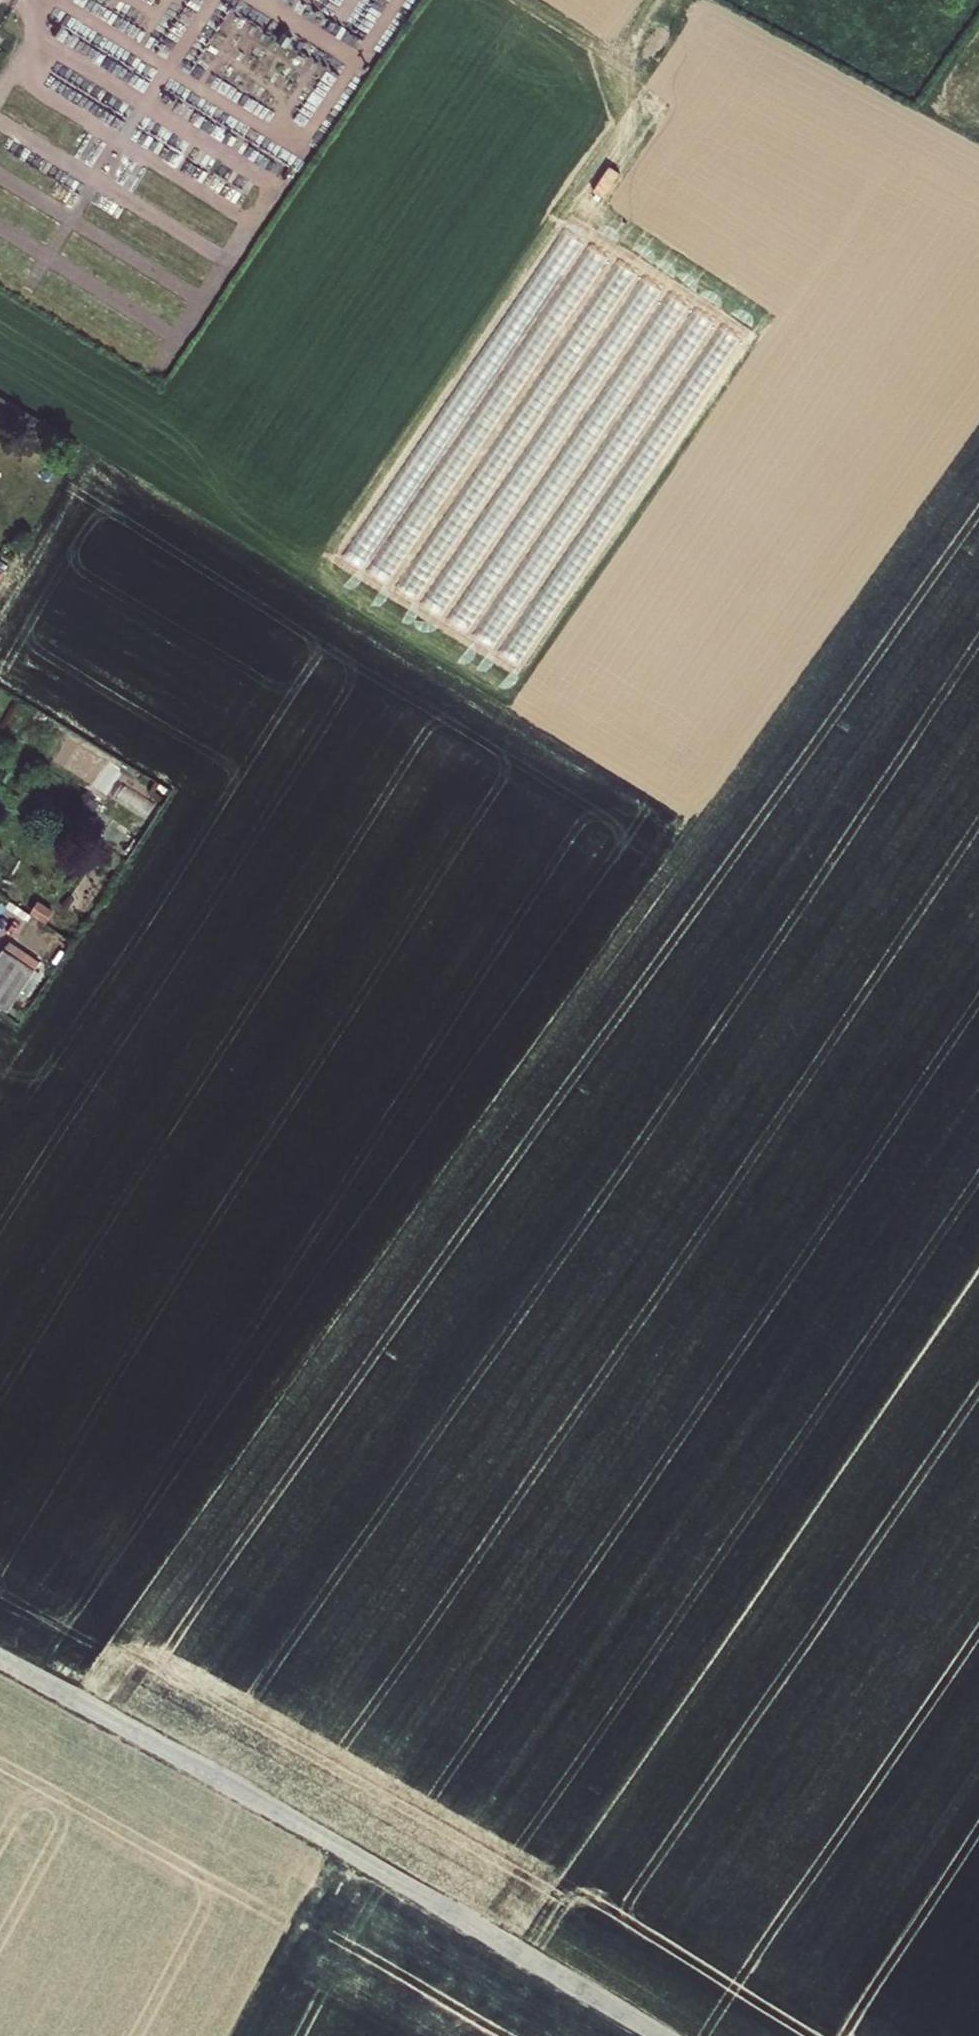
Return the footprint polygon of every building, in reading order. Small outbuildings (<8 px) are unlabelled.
[(0,947),(0,1004),(16,1012),(45,959),(5,937),(0,947)]
